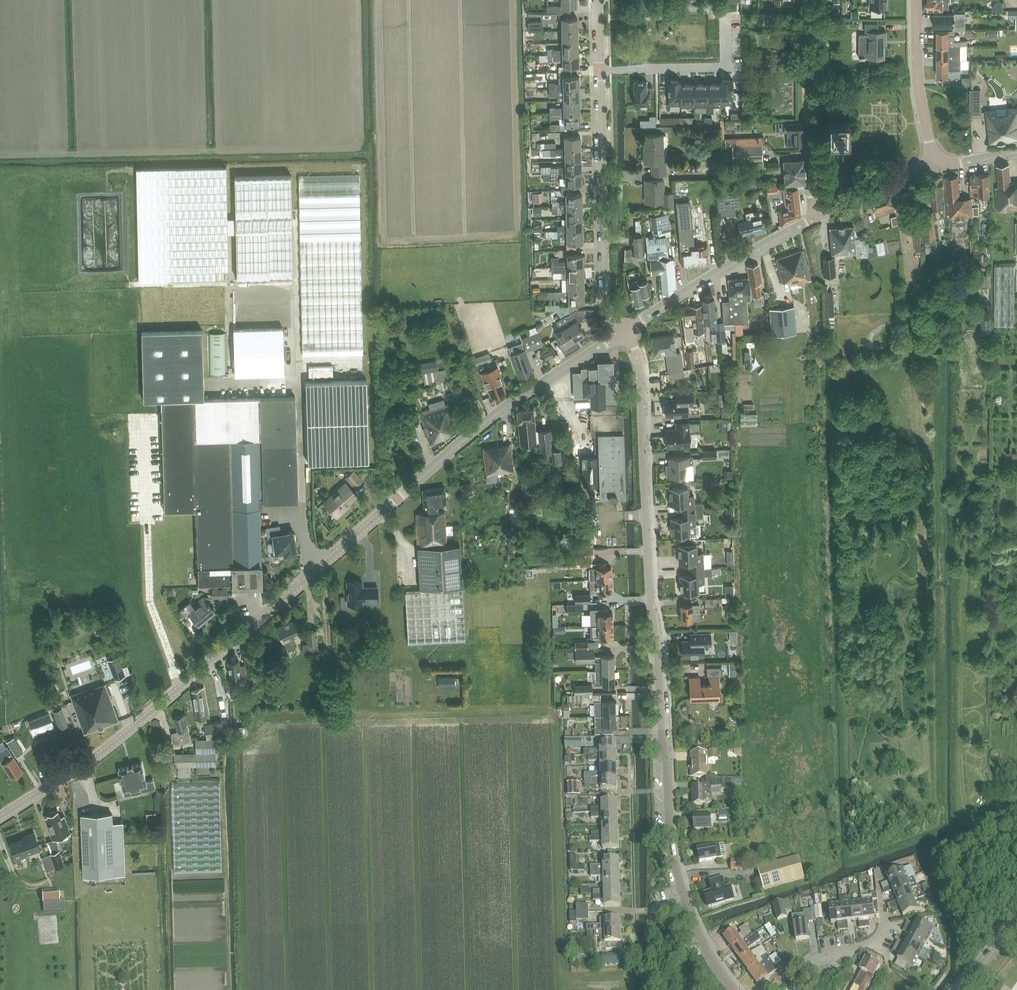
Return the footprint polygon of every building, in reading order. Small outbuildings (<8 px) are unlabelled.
[(870,8),(886,8),(886,0),(870,0),(870,8)] [(927,1),(927,10),(950,10),(950,1),(951,1),(951,0),(929,0),(929,1),(927,1)] [(1015,5),(1002,5),(1003,14),(1015,14),(1015,5)] [(953,30),(955,30),(955,29),(965,29),(965,13),(933,13),(933,25),(954,25),(954,29),(953,29),(953,30)] [(640,23),(648,21),(647,14),(638,16),(640,23)] [(570,18),(562,18),(562,30),(577,30),(577,18),(570,18)] [(542,22),(528,22),(529,31),(543,31),(542,22)] [(859,35),(859,36),(859,58),(860,58),(860,59),(865,59),(865,58),(869,58),(869,59),(883,59),(883,40),(886,40),(886,32),(878,32),(878,24),(865,24),(865,33),(868,33),(868,35),(859,35)] [(937,31),(937,45),(961,45),(967,45),(967,41),(955,41),(955,30),(953,30),(953,29),(948,31),(937,31)] [(577,30),(562,30),(562,43),(578,42),(577,30)] [(553,49),(544,49),(544,55),(548,55),(578,54),(578,42),(562,43),(562,49),(553,49)] [(961,60),(961,45),(937,45),(937,60),(961,60)] [(578,54),(548,55),(548,61),(553,61),(553,60),(563,60),(563,67),(559,67),(559,72),(571,71),(571,67),(578,67),(578,54)] [(961,70),(961,60),(937,60),(937,77),(949,77),(949,70),(961,70)] [(554,83),(549,83),(549,89),(579,88),(579,76),(571,76),(571,71),(559,72),(559,83),(554,83)] [(732,79),(720,79),(720,83),(721,104),(733,104),(732,79)] [(646,80),(633,80),(634,104),(650,104),(650,92),(652,92),(652,86),(646,86),(646,80)] [(680,80),(668,80),(668,105),(680,105),(681,105),(680,84),(680,80)] [(680,84),(681,105),(680,105),(680,107),(694,107),(694,83),(680,84)] [(707,83),(694,83),(694,107),(707,106),(707,83)] [(720,83),(707,83),(707,106),(707,113),(713,112),(713,106),(721,106),(721,104),(720,83)] [(579,88),(549,89),(549,95),(557,95),(558,101),(564,101),(579,100),(579,88)] [(981,89),(972,90),(971,90),(971,114),(981,113),(981,89)] [(555,106),(550,107),(550,113),(580,112),(579,100),(564,101),(564,107),(555,107),(555,106)] [(986,110),(989,142),(989,143),(990,143),(998,142),(998,143),(999,142),(1005,141),(1005,142),(1006,142),(1006,141),(1014,140),(1015,140),(1015,139),(1014,139),(1014,137),(1016,137),(1016,106),(1007,107),(1007,113),(997,114),(996,108),(986,110)] [(580,112),(550,113),(550,120),(555,119),(555,118),(564,118),(564,125),(569,125),(573,125),(580,125),(580,112)] [(831,119),(831,133),(844,133),(844,119),(831,119)] [(802,122),(775,123),(776,132),(787,131),(787,147),(802,146),(802,122)] [(580,136),(564,136),(564,148),(580,148),(580,136)] [(652,175),(659,175),(666,175),(665,162),(663,162),(663,136),(645,136),(646,164),(652,164),(652,175)] [(733,147),(733,160),(762,159),(761,145),(764,145),(764,138),(726,139),(726,147),(733,147)] [(565,149),(551,149),(551,156),(556,155),(556,154),(565,154),(565,161),(581,160),(580,148),(565,149)] [(565,167),(551,167),(551,173),(557,173),(562,173),(581,173),(581,160),(565,161),(565,167)] [(797,185),(805,184),(804,161),(784,162),(785,186),(797,185)] [(998,212),(1016,211),(1016,182),(1010,183),(1009,165),(996,167),(998,188),(996,188),(998,212)] [(136,168),(139,281),(229,279),(226,166),(136,168)] [(566,185),(561,185),(561,190),(574,190),(573,185),(581,185),(581,183),(582,183),(584,182),(584,178),(582,177),(581,177),(581,173),(562,173),(562,178),(565,178),(566,185)] [(979,175),(970,176),(971,196),(979,196),(990,196),(989,174),(979,174),(979,175)] [(299,176),(303,355),(363,354),(359,175),(299,176)] [(291,176),(235,177),(237,279),(294,278),(291,176)] [(942,177),(931,179),(934,210),(940,209),(941,217),(946,216),(945,209),(942,177)] [(973,216),(971,198),(960,199),(958,177),(945,178),(948,216),(949,219),(973,216)] [(663,208),(668,208),(672,207),(672,193),(663,193),(663,181),(646,181),(646,203),(663,203),(663,208)] [(797,185),(785,187),(785,190),(783,191),(786,210),(779,210),(781,226),(801,217),(797,185)] [(566,202),(559,202),(560,207),(562,207),(582,206),(582,194),(574,194),(574,190),(561,190),(561,194),(566,194),(566,202)] [(738,191),(717,193),(719,214),(740,212),(738,191)] [(900,194),(904,224),(915,222),(911,192),(900,194)] [(871,201),(875,217),(896,211),(891,195),(871,201)] [(707,248),(694,249),(689,201),(676,202),(682,266),(709,264),(707,248)] [(582,206),(562,207),(562,211),(566,211),(567,219),(582,218),(582,206)] [(922,212),(926,252),(937,252),(933,211),(922,212)] [(661,215),(652,216),(654,235),(671,232),(668,214),(661,215)] [(738,222),(742,238),(766,232),(762,215),(738,222)] [(567,225),(557,226),(557,231),(582,231),(582,225),(584,225),(584,219),(582,219),(582,218),(567,219),(567,225)] [(913,225),(916,252),(921,251),(918,225),(913,225)] [(830,229),(832,255),(856,253),(854,227),(830,229)] [(557,231),(552,231),(553,237),(558,237),(567,237),(567,243),(576,243),(583,243),(582,231),(557,231)] [(632,255),(644,254),(643,235),(631,235),(632,255)] [(667,235),(646,237),(647,259),(668,257),(667,235)] [(873,242),(875,255),(885,253),(883,240),(873,242)] [(777,260),(783,283),(790,282),(791,285),(810,280),(802,250),(777,260)] [(558,257),(551,257),(551,267),(568,267),(583,266),(583,261),(585,261),(585,255),(583,255),(583,254),(567,254),(568,262),(558,262),(558,257)] [(974,255),(974,265),(986,265),(986,256),(974,255)] [(823,258),(824,277),(836,276),(835,257),(823,258)] [(651,261),(652,274),(661,274),(662,294),(676,289),(674,260),(651,261)] [(759,284),(762,283),(758,264),(747,267),(753,298),(761,296),(759,284)] [(995,325),(1014,325),(1014,265),(995,265),(995,325)] [(568,267),(551,267),(551,273),(561,272),(562,279),(568,279),(583,279),(583,277),(585,277),(585,272),(583,272),(583,266),(568,267)] [(982,287),(991,287),(991,275),(982,275),(982,287)] [(724,324),(749,322),(748,312),(747,301),(751,300),(751,299),(750,299),(749,278),(728,279),(729,294),(728,294),(729,300),(722,300),(723,321),(723,324),(724,324)] [(583,279),(568,279),(568,291),(584,291),(583,279)] [(628,282),(629,288),(633,304),(645,302),(644,295),(651,294),(648,282),(638,284),(639,286),(638,286),(637,280),(628,282)] [(533,298),(545,298),(544,289),(532,289),(533,298)] [(833,290),(825,290),(826,309),(834,309),(833,290)] [(554,292),(548,292),(548,298),(559,298),(559,296),(569,296),(569,303),(578,303),(584,303),(584,291),(568,291),(562,291),(554,291),(554,292)] [(715,328),(716,328),(716,322),(717,321),(716,316),(718,316),(717,308),(715,308),(713,299),(702,300),(705,323),(709,322),(710,329),(715,328)] [(560,304),(545,305),(545,311),(556,310),(561,318),(566,315),(567,315),(569,314),(569,306),(560,307),(560,304)] [(704,337),(701,306),(681,308),(685,342),(695,341),(697,343),(697,346),(705,346),(704,337)] [(770,308),(772,335),(796,333),(793,306),(770,308)] [(561,318),(561,319),(574,340),(585,334),(578,322),(580,321),(585,320),(584,309),(578,309),(576,309),(569,314),(567,315),(566,315),(561,318)] [(561,319),(556,322),(558,326),(559,326),(561,330),(556,334),(564,347),(574,340),(561,319)] [(717,321),(716,322),(716,328),(715,328),(716,342),(725,342),(724,324),(723,324),(723,321),(717,321)] [(283,328),(234,329),(235,376),(284,375),(283,328)] [(204,399),(203,330),(142,332),(143,400),(204,399)] [(539,332),(522,338),(527,352),(544,346),(539,332)] [(225,333),(209,333),(210,374),(226,373),(225,333)] [(669,372),(684,370),(682,351),(675,352),(673,336),(652,338),(654,356),(666,355),(669,372)] [(519,377),(533,372),(525,350),(511,355),(519,377)] [(686,351),(688,366),(695,366),(693,350),(686,351)] [(581,372),(573,373),(573,374),(575,397),(590,396),(591,434),(596,434),(596,442),(594,442),(595,457),(582,457),(583,485),(600,484),(600,497),(625,496),(622,413),(617,413),(616,392),(613,392),(612,361),(600,361),(598,361),(598,362),(598,363),(598,368),(589,368),(587,368),(581,368),(581,372)] [(434,382),(434,365),(419,366),(420,382),(434,382)] [(501,383),(502,382),(496,365),(481,371),(487,388),(488,387),(491,395),(504,391),(501,383)] [(366,380),(306,382),(308,463),(369,462),(366,380)] [(677,399),(665,400),(666,416),(688,414),(687,404),(693,404),(692,392),(677,392),(677,399)] [(193,399),(161,400),(164,511),(196,510),(198,567),(233,566),(229,441),(261,440),(263,503),(298,502),(295,396),(204,399),(193,399)] [(448,404),(420,412),(424,427),(423,428),(425,434),(427,435),(430,444),(450,436),(448,432),(456,430),(448,404)] [(520,449),(529,448),(528,443),(538,442),(539,455),(551,453),(552,463),(562,462),(561,449),(550,450),(549,429),(534,431),(533,420),(534,420),(533,408),(517,410),(520,449)] [(665,436),(664,438),(665,440),(666,441),(667,442),(667,446),(689,445),(688,432),(701,431),(700,421),(691,421),(689,421),(689,422),(676,422),(676,429),(666,430),(666,434),(665,435),(665,436)] [(261,440),(229,441),(233,566),(234,583),(234,586),(262,585),(260,509),(263,503),(261,440)] [(481,448),(486,482),(495,480),(495,474),(513,471),(509,444),(481,448)] [(716,458),(716,450),(702,451),(702,459),(716,458)] [(692,464),(692,457),(669,458),(669,466),(668,466),(668,470),(666,470),(666,477),(668,477),(685,477),(685,465),(692,464)] [(345,477),(354,488),(363,480),(354,469),(345,477)] [(325,502),(337,516),(346,508),(345,507),(357,496),(346,483),(325,502)] [(703,510),(702,504),(694,504),(694,497),(688,498),(687,488),(670,489),(670,505),(682,504),(682,511),(703,510)] [(416,513),(417,547),(446,545),(444,511),(437,511),(436,504),(445,503),(445,499),(448,494),(444,491),(444,489),(422,490),(423,513),(416,513)] [(695,518),(703,518),(703,510),(682,511),(683,518),(671,519),(672,535),(690,534),(690,537),(701,536),(700,524),(695,524),(695,518)] [(280,532),(279,525),(267,527),(268,537),(274,536),(276,552),(286,551),(286,554),(294,553),(294,550),(296,549),(295,545),(297,544),(298,542),(296,540),(294,540),(293,532),(286,533),(286,531),(280,532)] [(461,588),(459,545),(446,545),(417,547),(419,590),(461,588)] [(691,562),(691,569),(704,568),(704,567),(703,555),(696,555),(696,545),(678,546),(679,562),(691,562)] [(593,548),(585,548),(585,558),(592,557),(594,557),(593,548)] [(585,558),(578,558),(578,566),(592,566),(592,557),(585,558)] [(598,568),(590,568),(590,580),(612,579),(611,567),(606,567),(606,563),(598,563),(598,568)] [(233,566),(198,567),(198,584),(198,587),(211,587),(211,583),(234,583),(233,566)] [(680,576),(680,593),(697,592),(697,582),(704,582),(704,575),(712,575),(711,567),(704,567),(704,568),(691,569),(692,576),(680,576)] [(612,579),(590,580),(590,592),(598,592),(599,596),(607,596),(607,591),(612,591),(612,579)] [(363,581),(348,581),(348,582),(348,604),(363,603),(363,600),(378,600),(378,586),(363,586),(363,581)] [(463,640),(461,588),(419,590),(404,591),(406,643),(463,640)] [(195,608),(189,601),(179,610),(186,618),(190,614),(198,623),(214,610),(203,596),(198,600),(200,603),(195,608)] [(583,604),(567,604),(567,614),(583,613),(583,604)] [(692,621),(700,620),(699,605),(693,605),(681,605),(682,622),(692,621)] [(599,609),(590,609),(590,614),(591,625),(613,625),(612,613),(607,613),(607,608),(599,609)] [(277,627),(284,643),(284,642),(288,650),(295,647),(292,639),(303,633),(296,618),(277,627)] [(613,625),(591,625),(591,638),(595,637),(595,641),(595,642),(598,641),(600,641),(600,642),(608,641),(608,637),(613,637),(613,625)] [(316,628),(307,629),(308,643),(309,652),(318,651),(316,628)] [(690,641),(682,641),(683,656),(691,656),(691,658),(698,658),(698,656),(704,656),(704,647),(711,646),(710,633),(690,634),(690,641)] [(594,648),(576,648),(576,649),(576,659),(588,659),(588,661),(596,661),(596,670),(614,670),(613,656),(602,656),(594,656),(594,648)] [(567,649),(567,657),(574,657),(575,649),(567,649)] [(239,661),(227,663),(230,680),(228,680),(231,698),(237,697),(234,679),(248,677),(246,665),(239,666),(239,661)] [(125,675),(122,666),(114,668),(118,678),(125,675)] [(689,678),(690,699),(698,699),(698,703),(709,702),(709,699),(719,698),(718,677),(721,676),(721,668),(707,668),(707,677),(709,677),(709,685),(700,685),(700,677),(689,678)] [(596,680),(595,680),(595,685),(602,684),(602,685),(614,684),(614,670),(596,670),(596,671),(596,680)] [(455,688),(455,678),(438,678),(439,689),(455,688)] [(574,685),(575,693),(592,692),(592,684),(574,685)] [(71,695),(84,732),(118,721),(105,685),(96,688),(95,687),(71,695)] [(204,687),(192,691),(198,725),(205,724),(207,723),(206,717),(210,717),(204,687)] [(567,693),(567,701),(583,702),(583,694),(567,693)] [(220,696),(208,699),(212,719),(223,717),(222,711),(225,711),(223,700),(220,696)] [(615,700),(595,701),(595,715),(615,715),(615,700)] [(49,713),(32,720),(35,728),(37,733),(42,731),(54,726),(49,713)] [(188,723),(185,714),(173,717),(177,731),(171,733),(175,745),(191,740),(187,724),(188,723)] [(615,715),(595,715),(595,729),(596,737),(600,737),(612,737),(614,737),(614,729),(616,729),(615,715)] [(68,725),(65,717),(56,720),(59,728),(68,725)] [(207,723),(205,724),(207,737),(224,735),(224,734),(230,733),(229,728),(222,729),(221,721),(207,723)] [(13,738),(8,741),(17,755),(21,752),(13,738)] [(196,753),(175,753),(175,766),(178,766),(179,775),(190,775),(190,765),(215,765),(214,739),(196,739),(196,753)] [(581,739),(565,739),(565,748),(581,748),(581,739)] [(600,750),(584,750),(585,756),(589,755),(616,755),(616,742),(600,743),(600,750)] [(22,771),(7,746),(0,751),(0,760),(11,778),(22,771)] [(694,754),(692,754),(692,760),(693,778),(708,777),(708,760),(718,759),(718,751),(709,751),(709,754),(694,754)] [(616,755),(589,755),(589,762),(601,761),(601,767),(617,767),(616,755)] [(118,769),(124,792),(143,788),(143,790),(155,787),(153,779),(146,781),(142,763),(133,766),(133,765),(132,765),(132,766),(128,767),(128,766),(127,766),(127,767),(118,769)] [(601,773),(585,773),(585,779),(617,779),(617,767),(601,767),(601,773)] [(617,779),(585,779),(585,785),(596,785),(597,785),(597,784),(601,784),(601,791),(611,791),(617,791),(617,779)] [(732,780),(711,781),(711,788),(712,788),(722,787),(722,790),(733,790),(732,780)] [(733,780),(732,780),(733,790),(733,796),(742,796),(742,780),(733,780)] [(171,782),(173,872),(221,870),(218,781),(171,782)] [(580,795),(579,783),(569,783),(569,795),(580,795)] [(711,788),(693,788),(694,805),(706,804),(706,803),(712,803),(712,788),(711,788)] [(599,808),(591,808),(591,813),(602,813),(618,812),(618,800),(608,801),(602,801),(599,801),(599,808)] [(54,810),(51,811),(50,813),(48,814),(49,816),(46,817),(54,838),(70,832),(64,816),(60,817),(58,810),(55,811),(54,810)] [(711,816),(694,816),(695,830),(712,829),(712,824),(730,823),(730,810),(719,811),(719,816),(712,816),(711,816)] [(602,813),(591,813),(592,819),(602,819),(602,825),(618,825),(618,812),(602,813)] [(81,814),(83,875),(124,873),(123,847),(113,848),(112,813),(81,814)] [(603,831),(591,832),(591,837),(619,837),(618,825),(602,825),(603,831)] [(26,837),(10,842),(15,858),(41,850),(35,832),(26,835),(26,837)] [(591,837),(590,837),(590,843),(603,842),(603,849),(619,849),(619,837),(591,837)] [(722,858),(726,857),(724,844),(720,845),(720,844),(698,848),(700,862),(722,858)] [(51,853),(56,867),(65,864),(60,850),(51,853)] [(603,866),(591,866),(591,871),(620,870),(619,865),(621,865),(622,864),(622,861),(621,860),(619,860),(619,858),(613,859),(613,855),(603,855),(603,866)] [(764,890),(780,885),(806,877),(800,856),(757,868),(764,890)] [(740,862),(732,862),(732,869),(748,869),(748,860),(740,860),(740,862)] [(904,869),(887,876),(891,886),(908,879),(904,869)] [(620,870),(591,871),(591,877),(604,877),(604,883),(620,882),(620,870)] [(725,887),(722,878),(710,881),(713,891),(704,893),(708,907),(734,900),(730,886),(725,887)] [(889,887),(883,889),(885,894),(893,891),(895,896),(912,889),(908,879),(891,886),(889,887)] [(620,882),(604,883),(604,895),(620,894),(620,882)] [(912,889),(895,896),(900,906),(917,899),(912,889)] [(42,891),(43,912),(65,910),(65,899),(60,900),(59,890),(42,891)] [(600,895),(593,895),(594,900),(604,900),(605,907),(621,907),(620,894),(604,895),(600,895)] [(851,897),(839,898),(840,903),(842,922),(842,924),(843,924),(843,930),(849,929),(848,921),(853,920),(851,902),(851,897)] [(917,899),(900,906),(904,916),(921,909),(917,899)] [(873,900),(862,901),(864,919),(875,918),(873,900)] [(783,901),(773,904),(778,920),(787,917),(786,911),(783,902),(783,901)] [(851,902),(853,920),(864,919),(862,901),(851,902)] [(840,903),(829,905),(831,923),(842,922),(840,903)] [(821,906),(815,907),(815,908),(815,911),(816,919),(823,918),(821,906)] [(805,915),(794,917),(796,940),(809,939),(807,922),(816,921),(816,919),(815,911),(811,912),(811,911),(804,912),(805,915)] [(588,912),(577,912),(577,920),(589,920),(588,912)] [(601,925),(587,926),(587,931),(595,931),(621,931),(621,919),(601,919),(601,925)] [(918,920),(913,930),(929,939),(935,929),(918,920)] [(741,933),(738,935),(734,930),(724,937),(733,949),(753,934),(746,925),(739,930),(741,933)] [(772,938),(776,932),(769,926),(765,932),(772,938)] [(913,930),(908,940),(924,948),(929,939),(913,930)] [(594,936),(600,936),(600,943),(605,943),(606,950),(622,949),(622,931),(594,932),(594,936)] [(743,942),(733,949),(741,960),(751,953),(748,949),(762,939),(757,932),(753,934),(743,942)] [(908,940),(903,949),(919,958),(924,948),(908,940)] [(741,960),(750,972),(770,958),(761,946),(751,953),(741,960)] [(903,949),(897,959),(914,968),(919,958),(903,949)] [(620,954),(608,954),(603,955),(603,965),(608,965),(620,964),(620,954)] [(863,969),(852,989),(867,989),(879,966),(874,963),(877,959),(869,954),(866,959),(861,968),(863,969)] [(750,972),(758,984),(778,969),(770,958),(750,972)]
